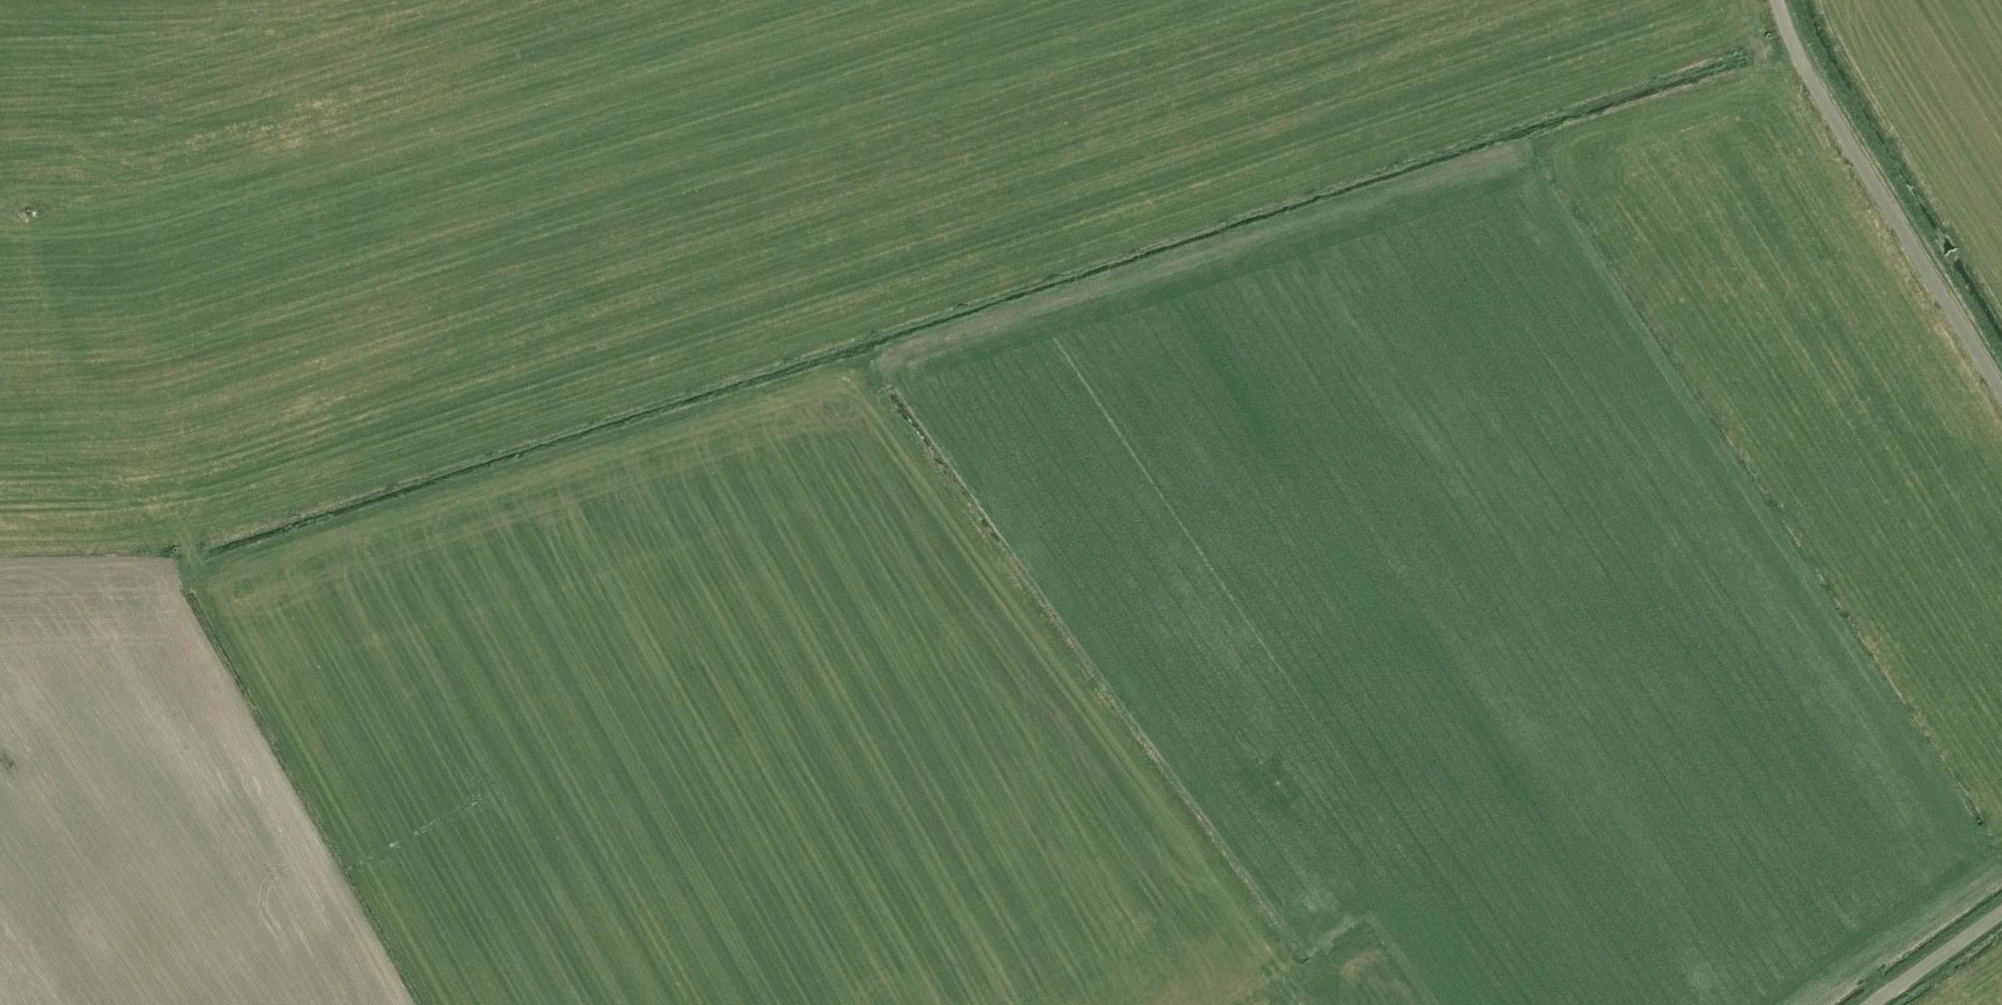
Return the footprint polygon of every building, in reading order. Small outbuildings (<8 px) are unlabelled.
[(1334,990),(1311,1004),(1344,1004),(1334,990)]
